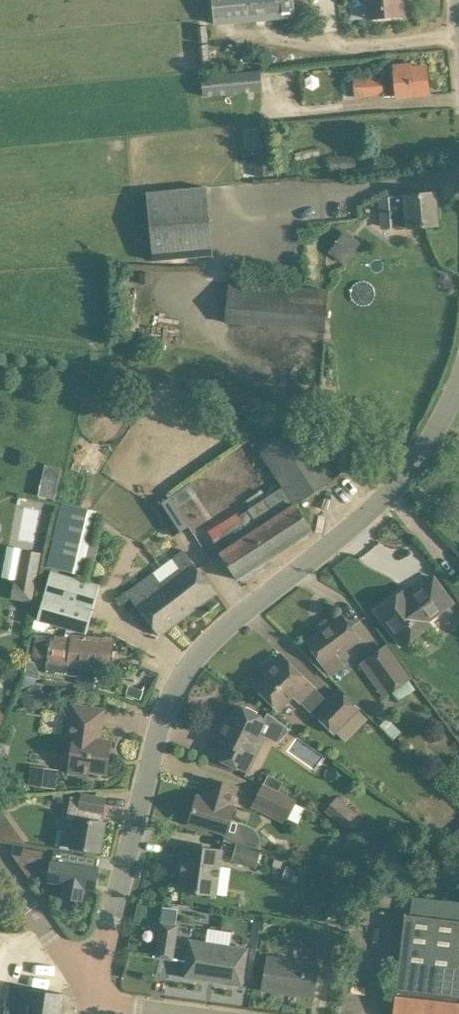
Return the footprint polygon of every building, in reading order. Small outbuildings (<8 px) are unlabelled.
[(294,18),(294,16),(313,15),(312,5),(293,7),(292,0),(212,0),(214,25),(294,18)] [(403,15),(402,0),(364,0),(366,20),(403,15)] [(199,42),(208,41),(206,25),(197,26),(199,42)] [(199,45),(201,69),(210,69),(208,44),(199,45)] [(429,95),(429,94),(426,66),(426,64),(411,65),(411,63),(392,64),(393,67),(380,68),(381,77),(353,79),(354,98),(395,95),(395,98),(407,97),(429,95)] [(261,91),(260,70),(201,75),(203,96),(261,91)] [(273,165),(269,125),(251,127),(255,167),(273,165)] [(354,155),(329,157),(330,170),(355,168),(354,155)] [(153,260),(213,255),(207,185),(147,191),(153,260)] [(391,229),(438,224),(436,192),(387,197),(390,227),(391,229)] [(346,264),(356,249),(340,237),(329,251),(346,264)] [(152,271),(140,272),(140,284),(153,284),(152,271)] [(330,290),(231,282),(229,322),(327,330),(330,290)] [(261,450),(284,486),(266,498),(278,516),(264,525),(267,529),(256,537),(271,559),(272,559),(271,558),(310,531),(311,532),(313,531),(295,504),(336,478),(301,424),(261,450)] [(57,488),(41,485),(39,495),(55,499),(57,488)] [(161,518),(177,507),(170,497),(154,507),(161,518)] [(278,516),(266,498),(248,510),(251,514),(223,532),(223,533),(213,540),(222,552),(221,553),(239,579),(241,578),(240,577),(261,562),(263,565),(271,559),(256,537),(267,529),(264,525),(278,516)] [(82,574),(97,511),(62,502),(47,565),(82,574)] [(217,593),(184,550),(173,558),(179,566),(162,579),(188,614),(217,593)] [(86,633),(100,584),(51,570),(37,619),(86,633)] [(188,614),(162,579),(159,582),(152,572),(127,591),(160,635),(188,614)] [(428,621),(453,602),(434,577),(409,595),(405,589),(377,610),(403,645),(431,624),(428,621)] [(32,602),(36,583),(17,580),(15,579),(11,598),(32,602)] [(307,641),(323,663),(321,664),(331,677),(346,665),(336,653),(358,637),(343,615),(307,641)] [(115,641),(69,637),(69,636),(50,634),(49,639),(34,637),(33,656),(46,658),(45,673),(66,675),(67,664),(112,668),(115,641)] [(366,660),(390,694),(411,678),(386,644),(366,660)] [(313,688),(285,657),(256,687),(275,708),(289,694),(298,703),(313,688)] [(24,675),(37,678),(39,678),(40,673),(35,661),(27,660),(24,675)] [(94,688),(95,672),(82,671),(77,677),(77,687),(94,688)] [(18,693),(25,707),(45,698),(38,683),(36,685),(37,678),(24,675),(21,688),(27,689),(18,693)] [(339,688),(313,715),(334,735),(360,708),(339,688)] [(90,775),(90,770),(107,773),(111,741),(100,739),(104,709),(72,704),(68,736),(74,737),(69,773),(90,775)] [(247,771),(263,736),(257,733),(264,718),(238,705),(231,719),(225,717),(215,738),(220,740),(213,754),(247,771)] [(30,785),(59,785),(59,766),(31,766),(30,785)] [(190,821),(226,832),(231,819),(235,805),(233,804),(239,786),(211,778),(206,798),(197,795),(190,821)] [(297,800),(263,783),(254,800),(288,817),(297,800)] [(106,797),(83,793),(80,793),(80,797),(71,795),(67,819),(73,820),(72,830),(63,829),(60,844),(71,846),(100,852),(105,821),(102,821),(106,797)] [(357,812),(344,801),(331,816),(345,827),(348,824),(354,816),(357,812)] [(222,851),(183,844),(180,864),(184,865),(181,888),(215,895),(222,851)] [(236,844),(231,861),(256,868),(261,851),(236,844)] [(22,855),(38,858),(43,859),(44,850),(23,847),(22,855)] [(51,858),(50,860),(53,860),(49,881),(47,880),(47,882),(62,885),(60,897),(62,897),(62,895),(82,899),(82,901),(83,901),(86,889),(96,890),(96,889),(94,889),(98,868),(99,868),(100,867),(97,867),(75,863),(76,853),(55,849),(53,859),(51,858)] [(283,861),(275,858),(273,865),(281,868),(283,861)] [(282,878),(292,881),(294,873),(295,869),(285,866),(282,878)] [(155,957),(173,960),(179,924),(176,924),(178,909),(165,907),(163,922),(161,921),(155,957)] [(207,938),(207,926),(224,926),(224,912),(195,912),(195,937),(207,938)] [(404,912),(395,993),(393,1013),(458,1013),(458,920),(404,912)] [(320,934),(316,957),(334,959),(337,936),(320,934)] [(246,947),(189,939),(186,961),(187,961),(185,969),(224,975),(223,982),(242,985),(246,947)] [(319,966),(267,958),(263,988),(265,989),(265,987),(288,990),(288,992),(315,996),(319,966)] [(63,996),(64,996),(64,994),(64,993),(7,985),(4,1009),(25,1011),(25,1013),(61,1013),(63,996)]
